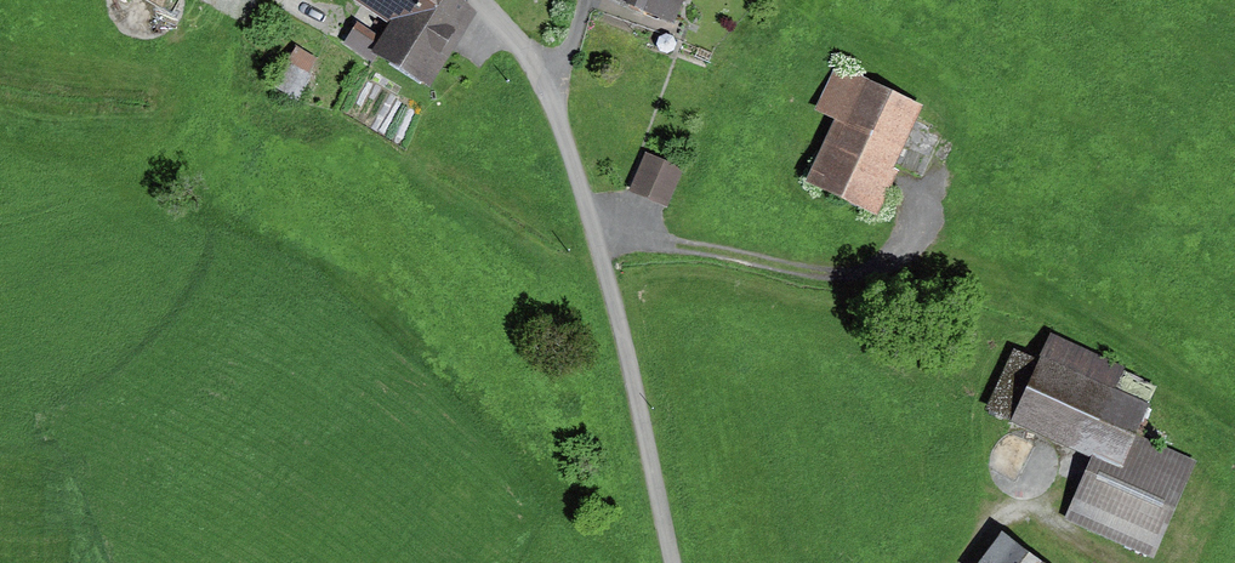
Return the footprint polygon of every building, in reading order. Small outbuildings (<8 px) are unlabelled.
[(393,28),(413,0),(352,0),(393,28)] [(466,0),(413,0),(393,28),(384,41),(373,57),(431,88),(481,14),(466,0)] [(640,7),(676,22),(686,0),(643,0),(640,7)] [(373,57),(384,41),(358,22),(343,43),(370,62),(373,57)] [(297,46),(287,63),(310,75),(319,58),(297,46)] [(274,88),(297,100),(310,75),(287,63),(274,88)] [(923,104),(834,64),(812,111),(833,120),(805,182),(877,215),(898,170),(894,168),(923,104)] [(684,168),(646,152),(630,191),(668,207),(684,168)] [(1124,366),(1051,334),(1039,361),(1012,421),(1094,457),(1066,519),(1153,558),(1195,462),(1137,437),(1151,406),(1114,390),(1124,366)] [(1012,421),(1039,361),(1013,349),(987,409),(1012,421)] [(1002,533),(978,562),(1041,562),(1002,533)]
